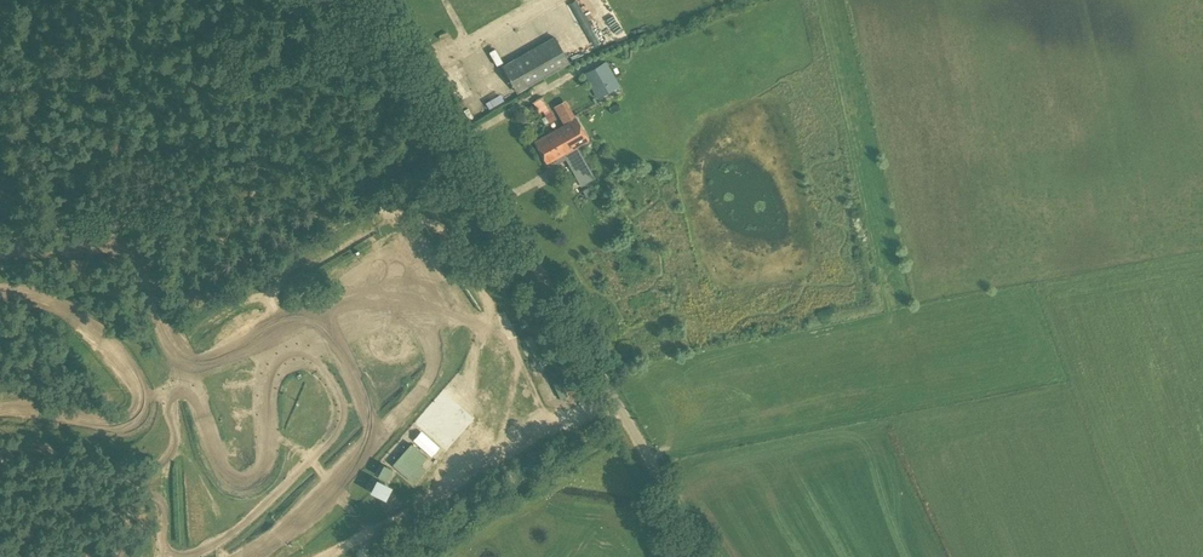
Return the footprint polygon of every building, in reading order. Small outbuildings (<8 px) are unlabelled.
[(517,91),(568,62),(553,37),(503,66),(517,91)] [(494,48),(489,51),(494,64),(499,62),(494,48)] [(585,73),(583,74),(597,98),(619,85),(606,61),(585,73)] [(528,90),(518,96),(520,100),(531,94),(528,90)] [(542,97),(533,102),(539,112),(543,110),(546,115),(551,112),(542,97)] [(552,104),(558,120),(572,116),(566,100),(552,104)] [(551,112),(546,115),(550,122),(555,119),(551,112)] [(558,162),(570,155),(567,150),(587,139),(575,118),(535,141),(546,162),(555,157),(558,162)] [(589,167),(575,175),(581,186),(595,178),(589,167)] [(588,188),(582,191),(586,197),(591,194),(588,188)] [(530,334),(523,339),(536,360),(543,356),(530,334)] [(559,380),(553,383),(561,399),(567,396),(559,380)] [(411,439),(429,457),(438,448),(421,430),(411,439)] [(414,483),(426,470),(420,465),(427,457),(411,443),(392,464),(414,483)] [(386,479),(392,469),(383,464),(378,474),(386,479)] [(385,500),(392,486),(376,479),(369,492),(385,500)]
